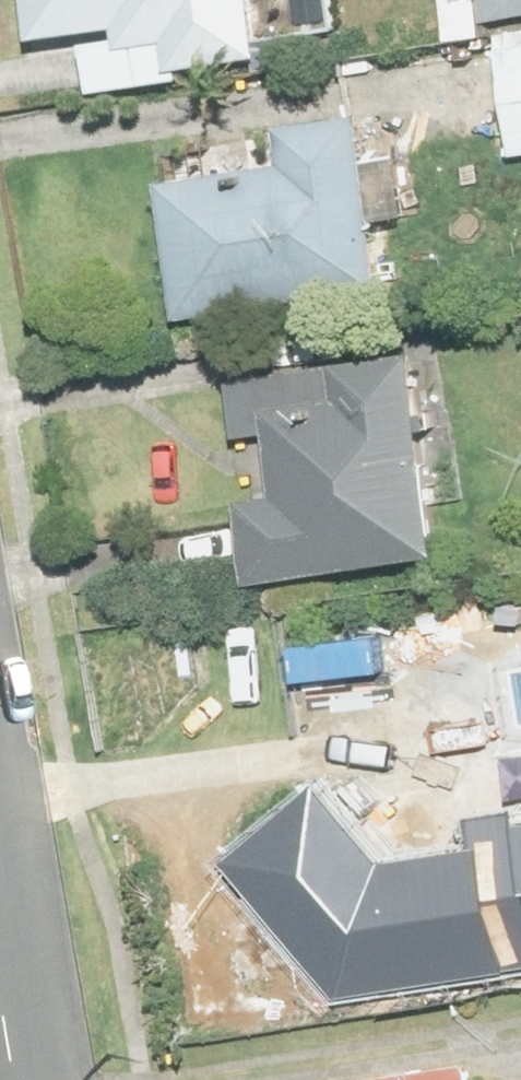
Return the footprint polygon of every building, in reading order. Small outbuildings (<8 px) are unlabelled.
[(268,0),(0,0),(0,81),(31,80),(35,138),(213,126),(208,49),(206,49),(205,17),(269,12),(268,0)] [(444,60),(474,56),(465,0),(419,0),(420,5),(380,11),(392,88),(447,79),(444,60)] [(506,47),(520,44),(520,0),(497,0),(506,47)] [(439,87),(454,203),(520,194),(520,77),(492,81),(439,87)] [(224,212),(103,227),(120,365),(331,339),(314,201),(312,201),(309,165),(221,171),(224,212)] [(360,399),(166,429),(196,626),(390,596),(360,399)] [(448,609),(325,625),(332,683),(455,667),(448,609)] [(305,634),(203,643),(208,699),(310,690),(305,634)] [(473,1013),(434,888),(336,895),(329,899),(270,824),(160,909),(254,1029),(279,1010),(296,1067),(473,1013)]
